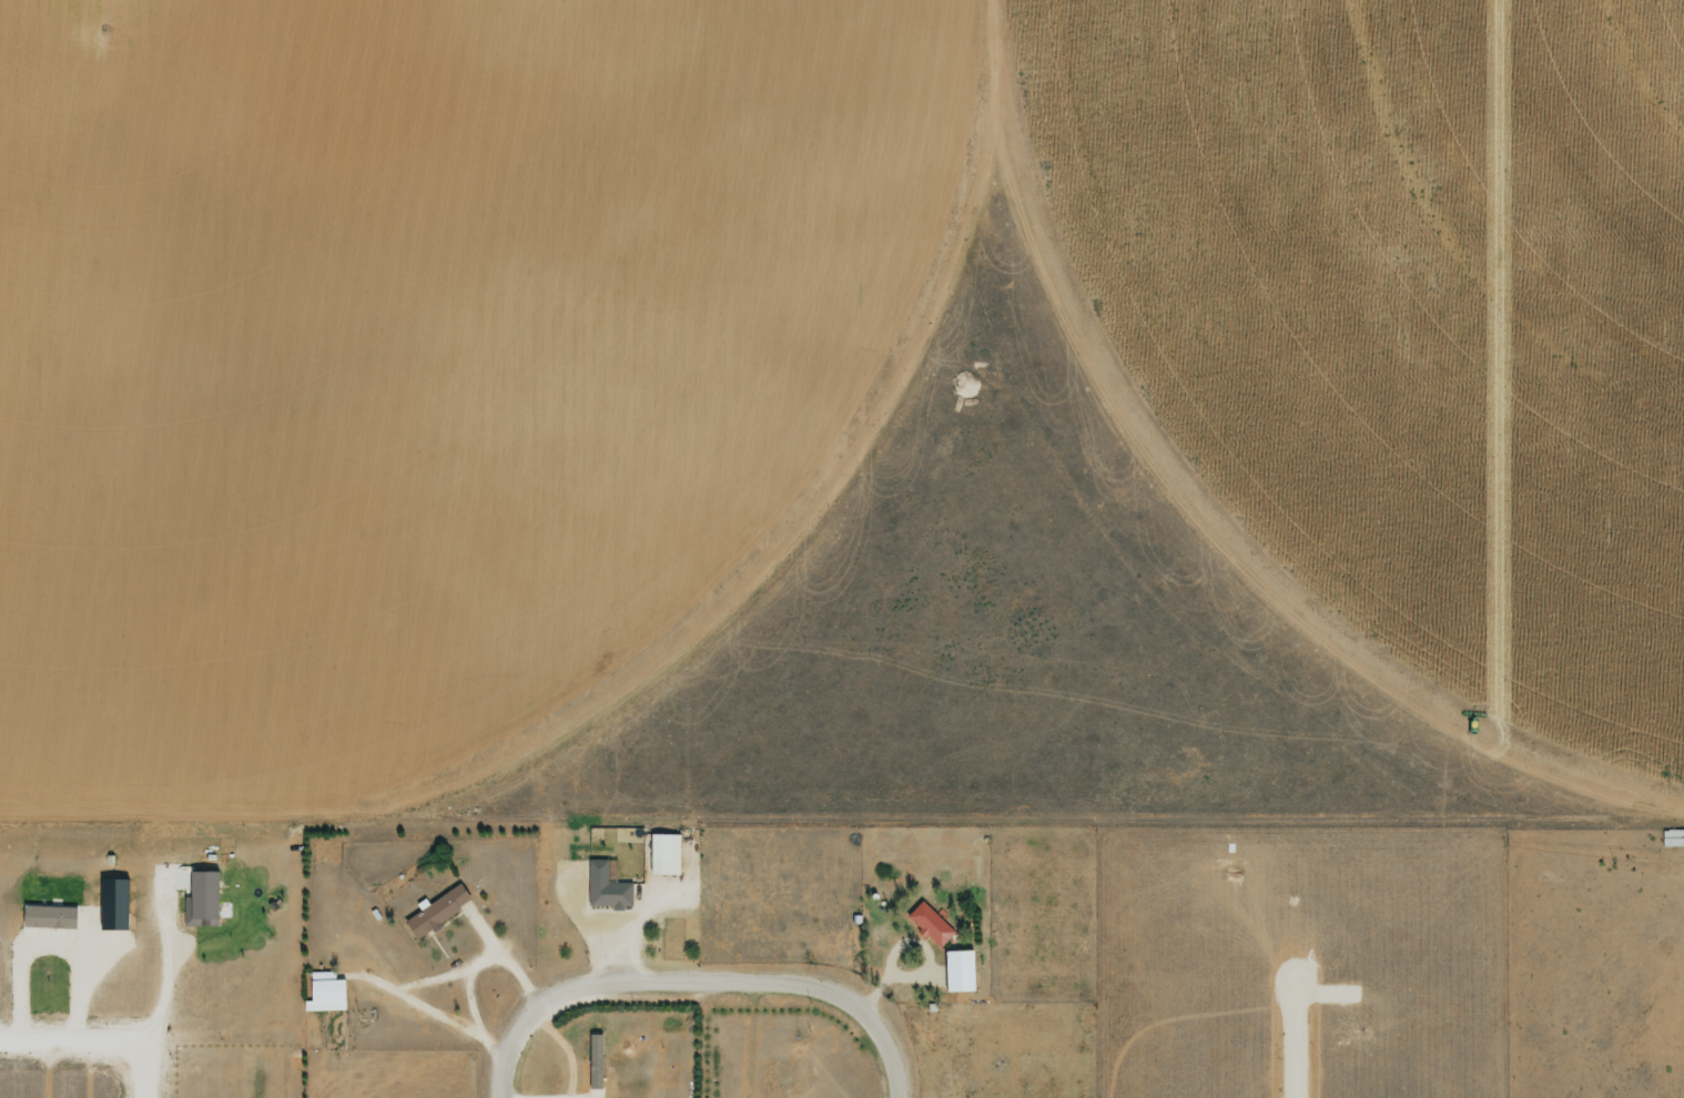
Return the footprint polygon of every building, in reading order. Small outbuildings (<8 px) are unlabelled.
[(648,833),(647,873),(677,874),(677,834),(648,833)] [(606,859),(586,859),(586,905),(610,905),(610,908),(630,908),(630,882),(606,881),(606,859)] [(186,870),(184,925),(213,926),(215,871),(186,870)] [(426,903),(423,898),(413,904),(418,911),(401,922),(412,938),(469,901),(458,883),(426,903)] [(904,917),(937,948),(952,931),(920,901),(904,917)] [(73,928),(74,907),(21,905),(20,926),(73,928)] [(970,991),(969,950),(942,950),(943,991),(970,991)] [(344,979),(333,979),(333,971),(307,972),(308,1000),(302,1000),(302,1011),(345,1010),(344,979)] [(586,1088),(599,1088),(600,1034),(587,1034),(586,1088)]
